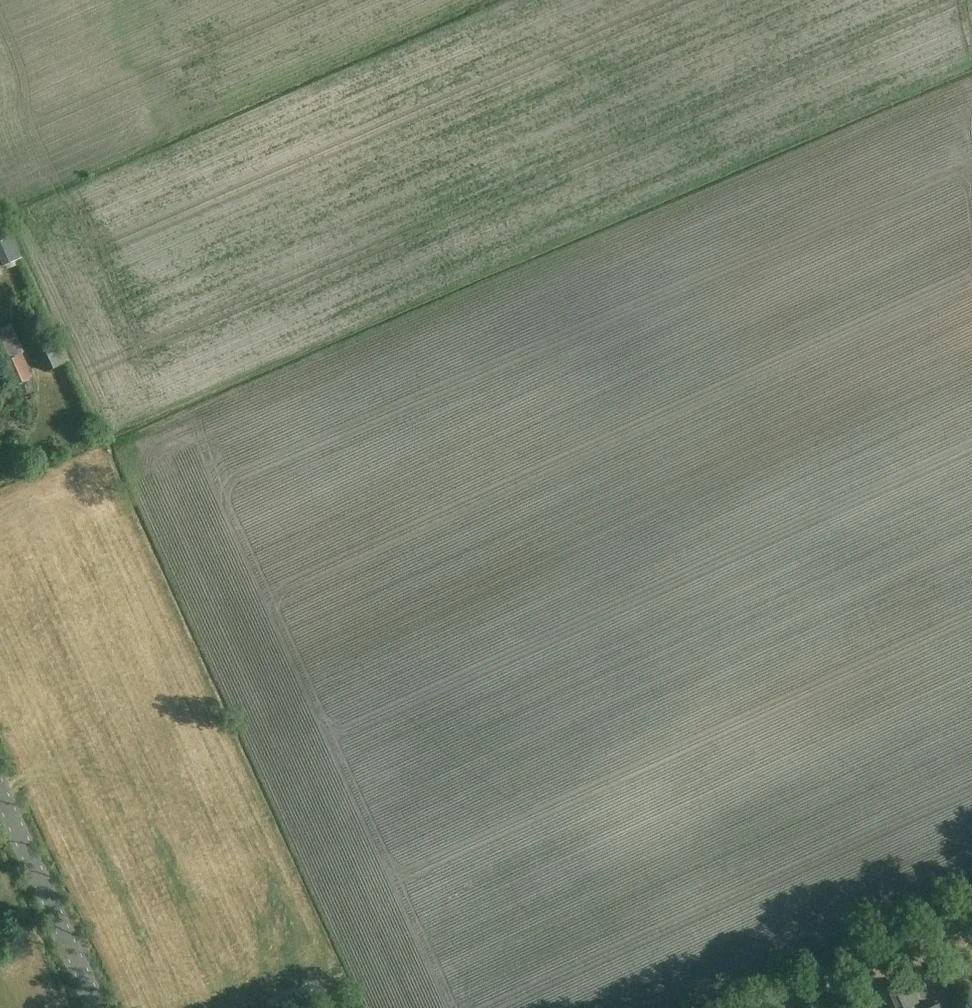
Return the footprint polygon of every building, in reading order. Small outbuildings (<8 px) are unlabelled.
[(21,257),(11,236),(0,241),(0,259),(3,265),(21,257)] [(0,330),(0,359),(1,362),(18,354),(5,327),(0,330)] [(57,337),(35,347),(45,370),(68,360),(57,337)] [(3,361),(13,384),(31,377),(20,354),(3,361)] [(909,980),(882,991),(890,1007),(921,1007),(909,980)]
